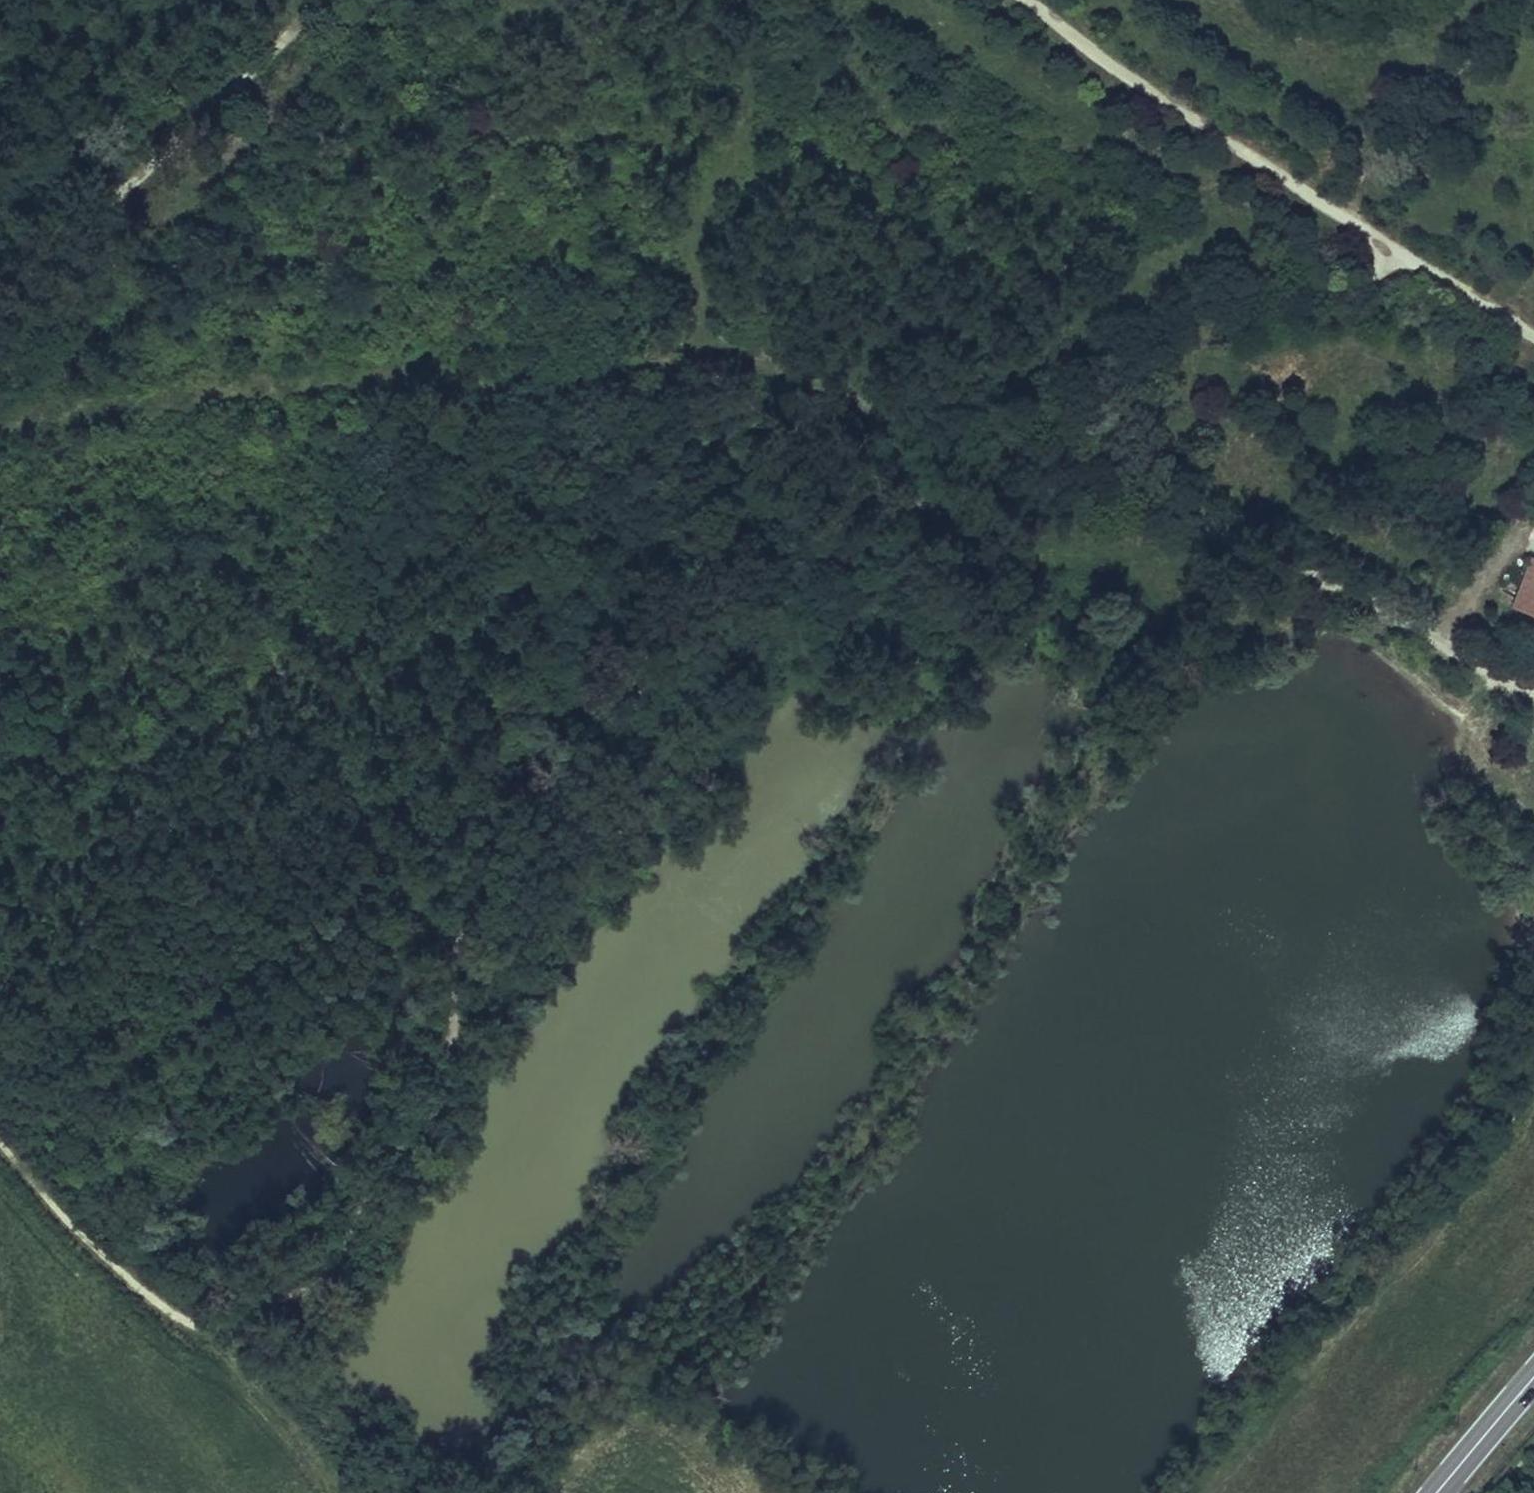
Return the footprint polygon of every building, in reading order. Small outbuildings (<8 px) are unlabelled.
[(1479,340),(1473,351),(1483,360),(1488,357),(1491,349),(1479,340)] [(1516,611),(1533,619),(1533,563),(1516,611)]
